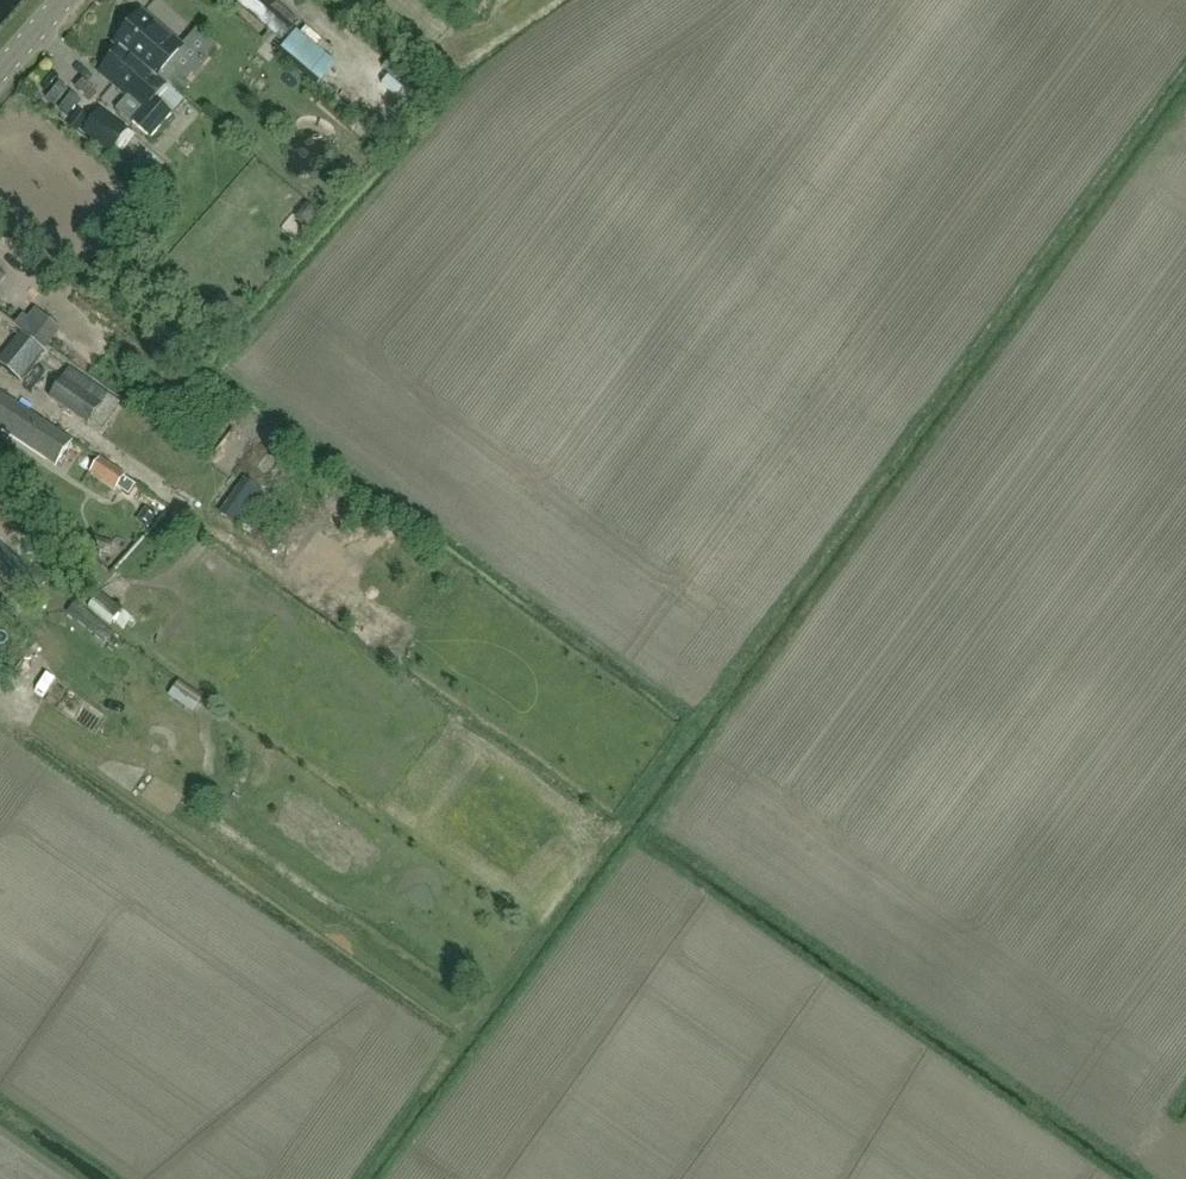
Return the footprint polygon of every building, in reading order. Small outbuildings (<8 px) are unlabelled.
[(239,4),(282,42),(298,24),(271,0),(243,0),(239,4)] [(154,70),(134,94),(148,106),(134,123),(152,139),(173,116),(155,101),(165,90),(156,82),(185,49),(144,13),(120,41),(154,70)] [(154,70),(120,41),(115,45),(121,50),(100,74),(101,75),(104,71),(117,83),(114,86),(129,99),(134,94),(154,70)] [(331,70),(338,63),(317,43),(310,50),(331,70)] [(61,115),(84,123),(91,102),(68,94),(61,115)] [(126,130),(110,116),(91,138),(108,152),(126,130)] [(31,334),(6,363),(25,380),(50,350),(31,334)] [(85,427),(99,408),(61,380),(47,399),(85,427)] [(0,423),(0,428),(57,466),(71,444),(12,405),(0,423)] [(117,489),(124,479),(100,463),(94,473),(117,489)] [(237,526),(261,491),(246,480),(221,515),(237,526)] [(222,562),(229,554),(211,538),(204,546),(222,562)] [(0,543),(0,569),(33,598),(47,582),(1,542),(0,543)] [(99,592),(86,607),(109,626),(122,610),(99,592)]
